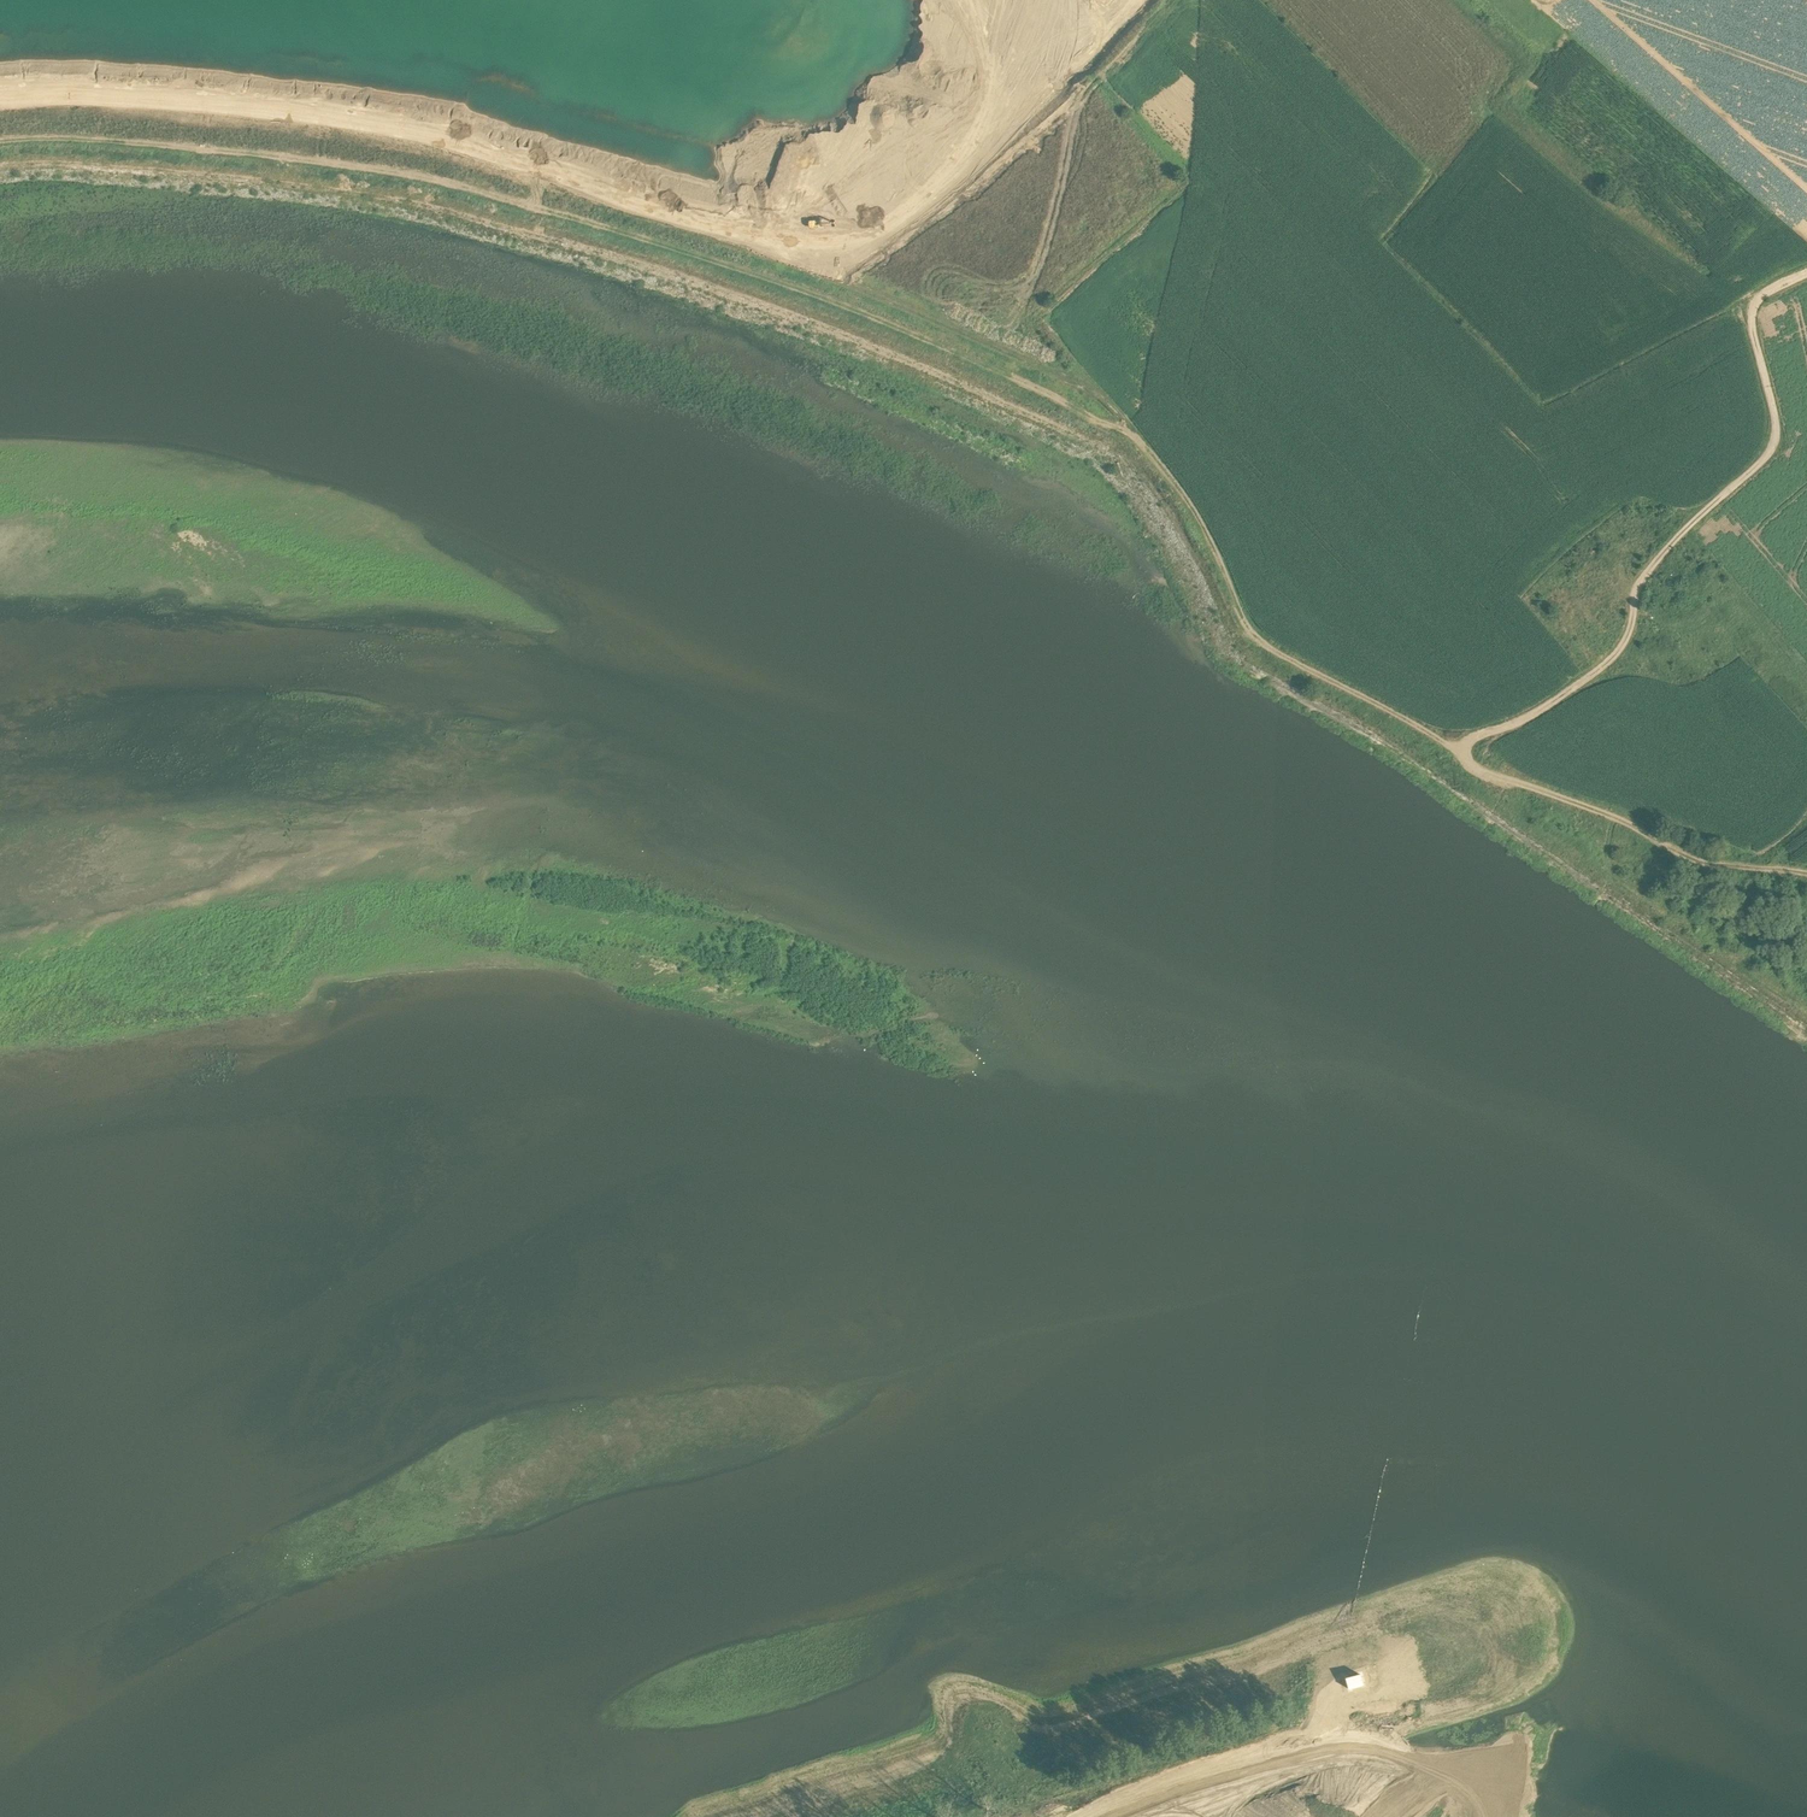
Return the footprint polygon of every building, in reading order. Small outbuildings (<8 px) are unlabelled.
[(1603,576),(1612,567),(1607,562),(1597,571),(1603,576)] [(1362,1667),(1345,1673),(1350,1687),(1367,1681),(1362,1667)]
